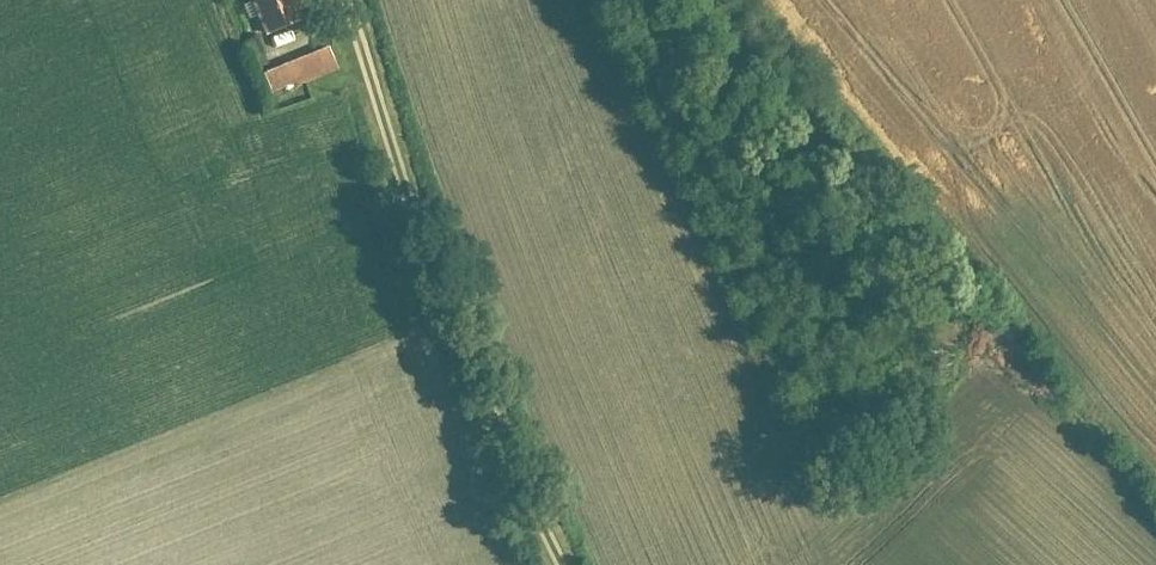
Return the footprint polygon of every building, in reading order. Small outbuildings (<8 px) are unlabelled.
[(266,36),(307,17),(299,0),(250,0),(266,36)] [(262,64),(274,98),(337,77),(325,43),(262,64)]
